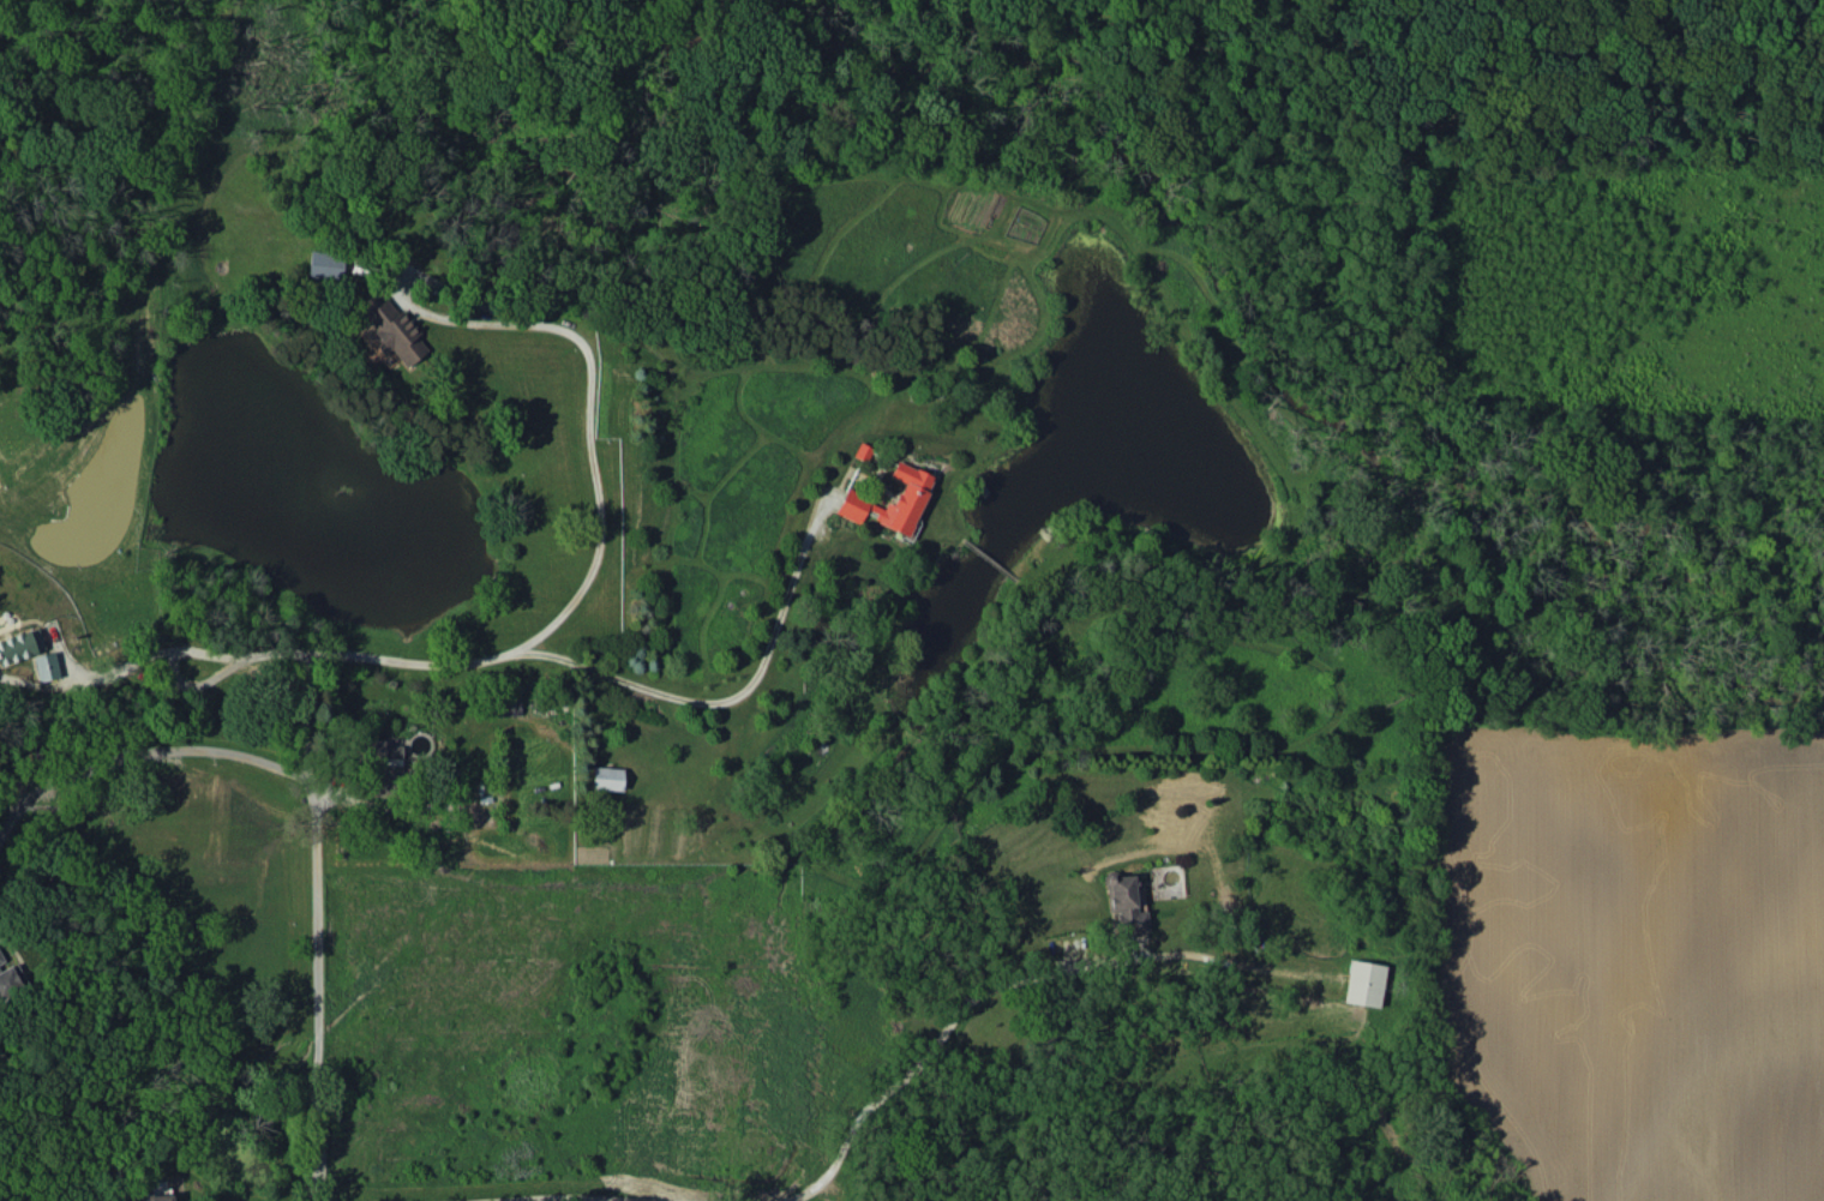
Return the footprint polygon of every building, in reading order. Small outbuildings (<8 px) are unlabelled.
[(340,279),(342,252),(309,251),(307,277),(340,279)] [(406,367),(427,350),(416,335),(417,335),(380,288),(356,306),(381,337),(373,343),(383,355),(391,349),(406,367)] [(934,476),(897,460),(890,476),(902,481),(890,508),(845,490),(836,512),(860,523),(863,515),(909,535),(934,476)] [(44,653),(39,629),(0,637),(0,662),(44,653)] [(60,676),(54,651),(33,656),(39,681),(60,676)] [(400,744),(384,744),(384,740),(373,740),(373,794),(400,794),(400,744)] [(621,790),(622,767),(591,766),(591,789),(621,790)] [(1135,874),(1106,875),(1107,911),(1116,910),(1117,932),(1147,930),(1146,911),(1136,911),(1135,874)] [(29,985),(16,960),(7,964),(0,952),(0,1000),(29,985)] [(1379,1007),(1386,965),(1350,959),(1343,1002),(1379,1007)] [(172,1191),(125,1196),(125,1200),(172,1200),(172,1191)]
